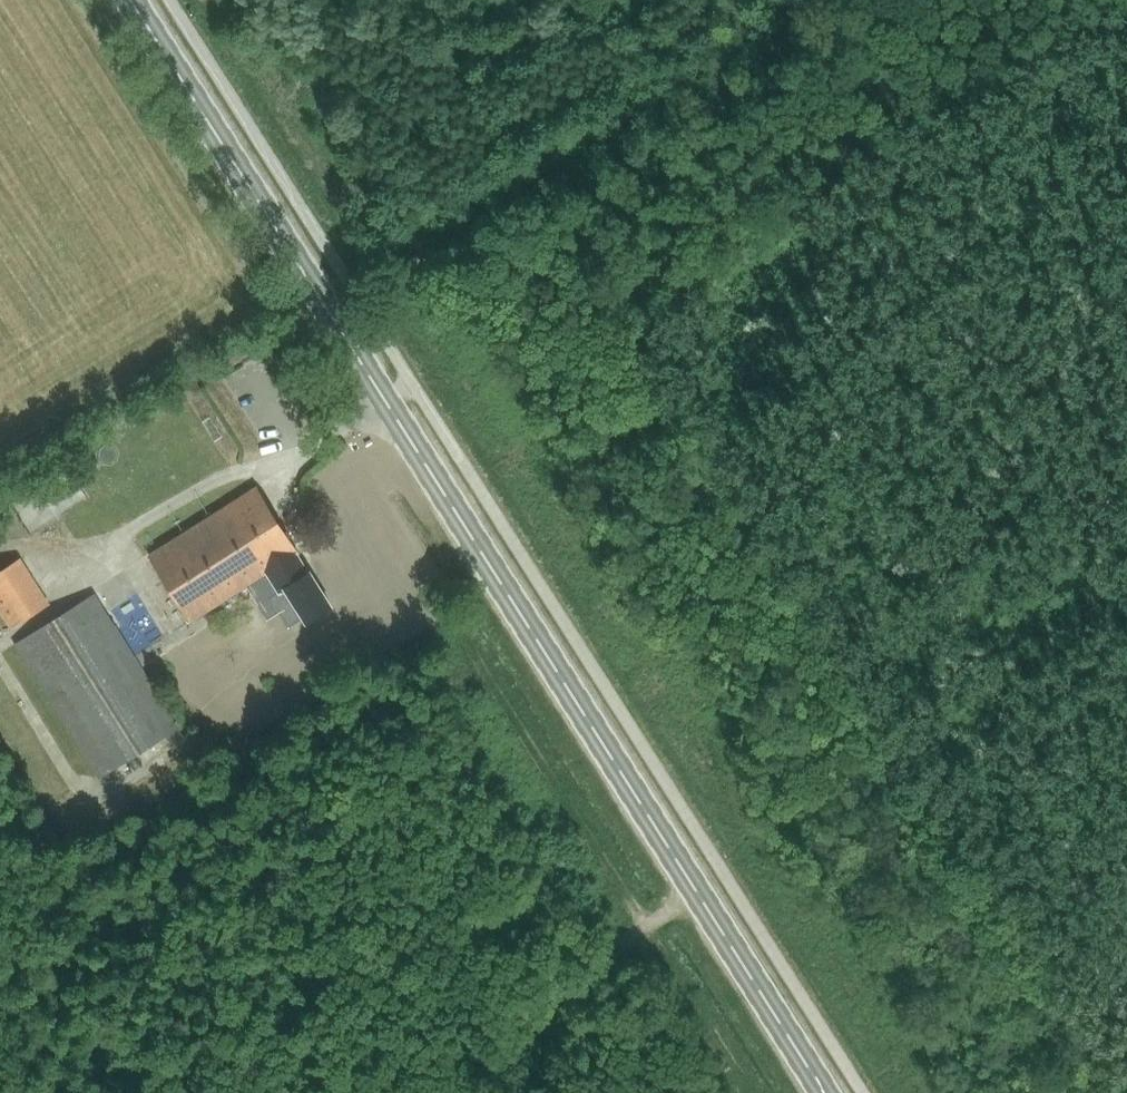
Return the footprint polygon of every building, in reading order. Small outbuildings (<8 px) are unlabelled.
[(285,588),(306,621),(331,606),(309,571),(308,572),(296,553),(297,553),(255,488),(149,556),(191,621),(266,572),(279,592),(285,588)] [(49,605),(19,559),(0,571),(0,612),(11,629),(49,605)] [(99,779),(179,728),(94,594),(14,645),(99,779)]
